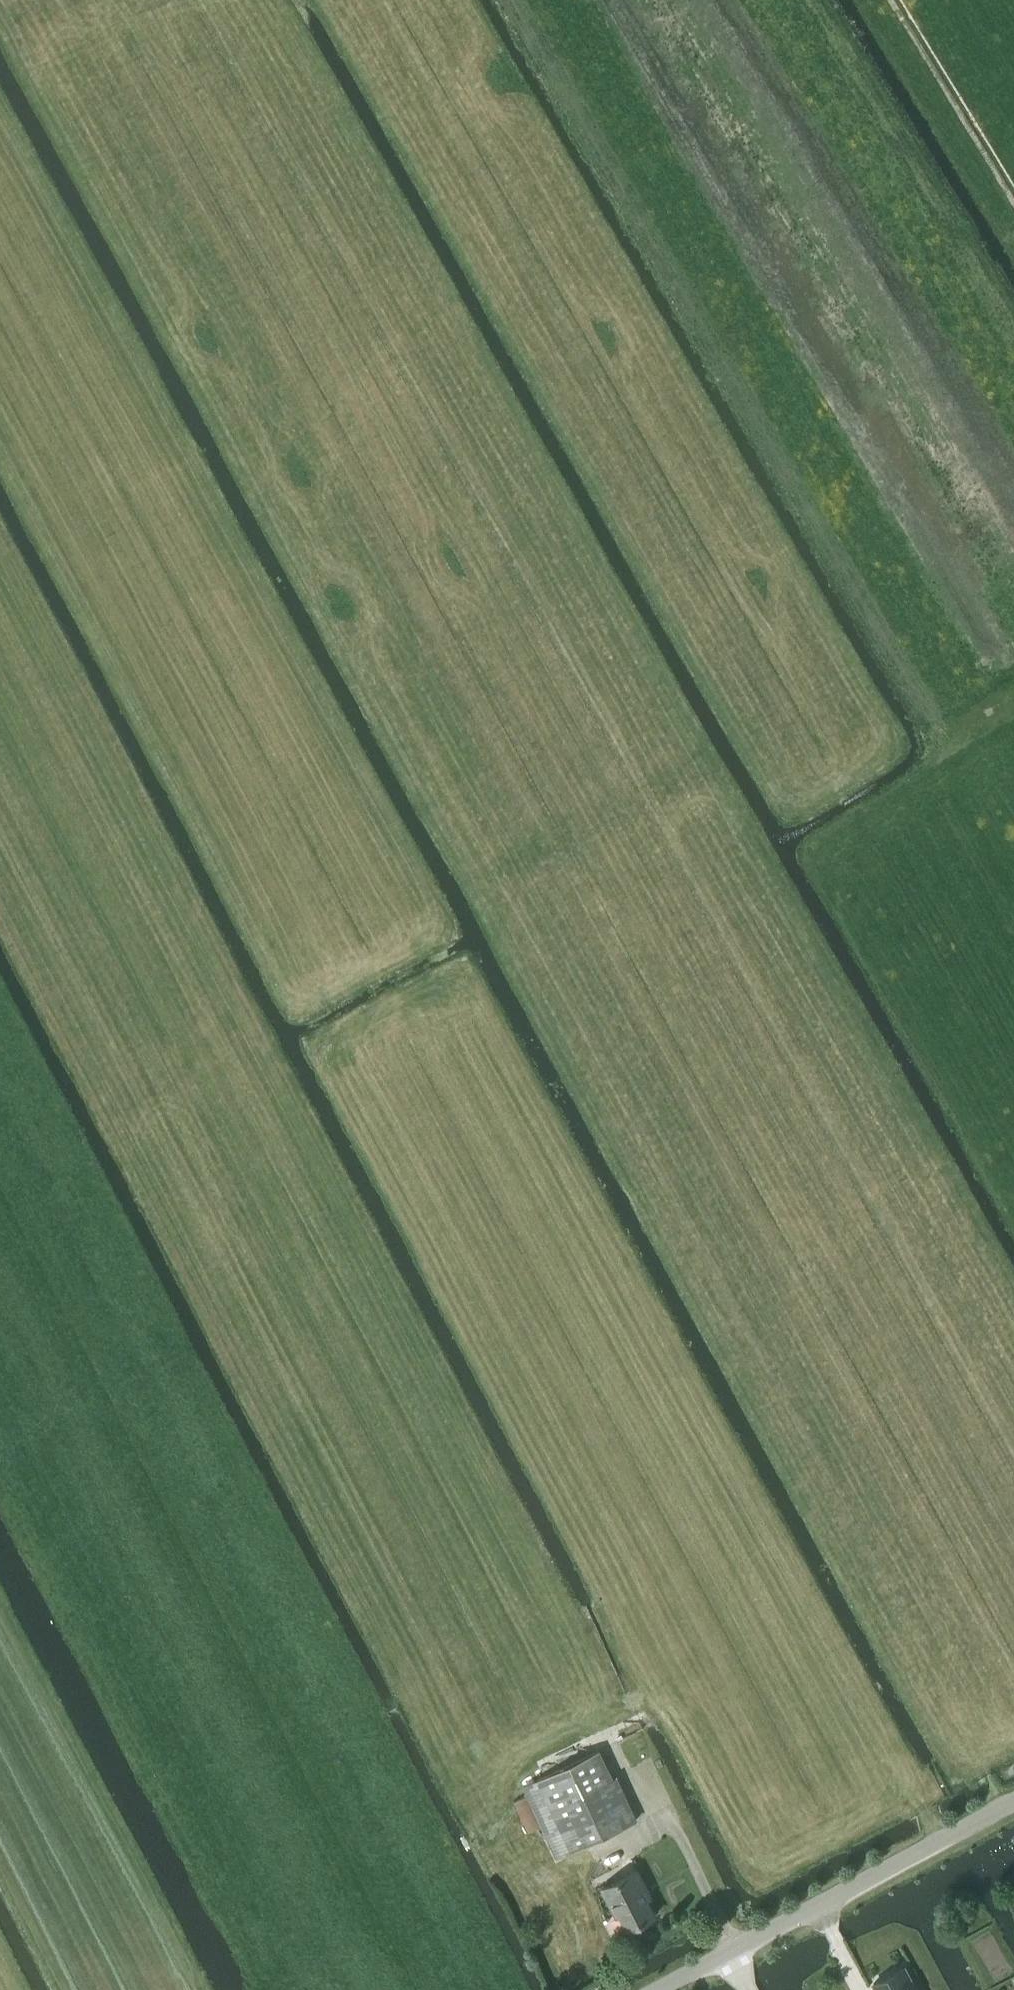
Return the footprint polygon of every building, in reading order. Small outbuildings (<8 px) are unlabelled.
[(615,1778),(613,1779),(599,1750),(521,1786),(555,1858),(635,1821),(615,1778)] [(629,1928),(655,1915),(640,1886),(644,1885),(636,1870),(603,1887),(618,1915),(621,1913),(629,1928)] [(907,1967),(875,1984),(879,1989),(919,1989),(907,1967)]
